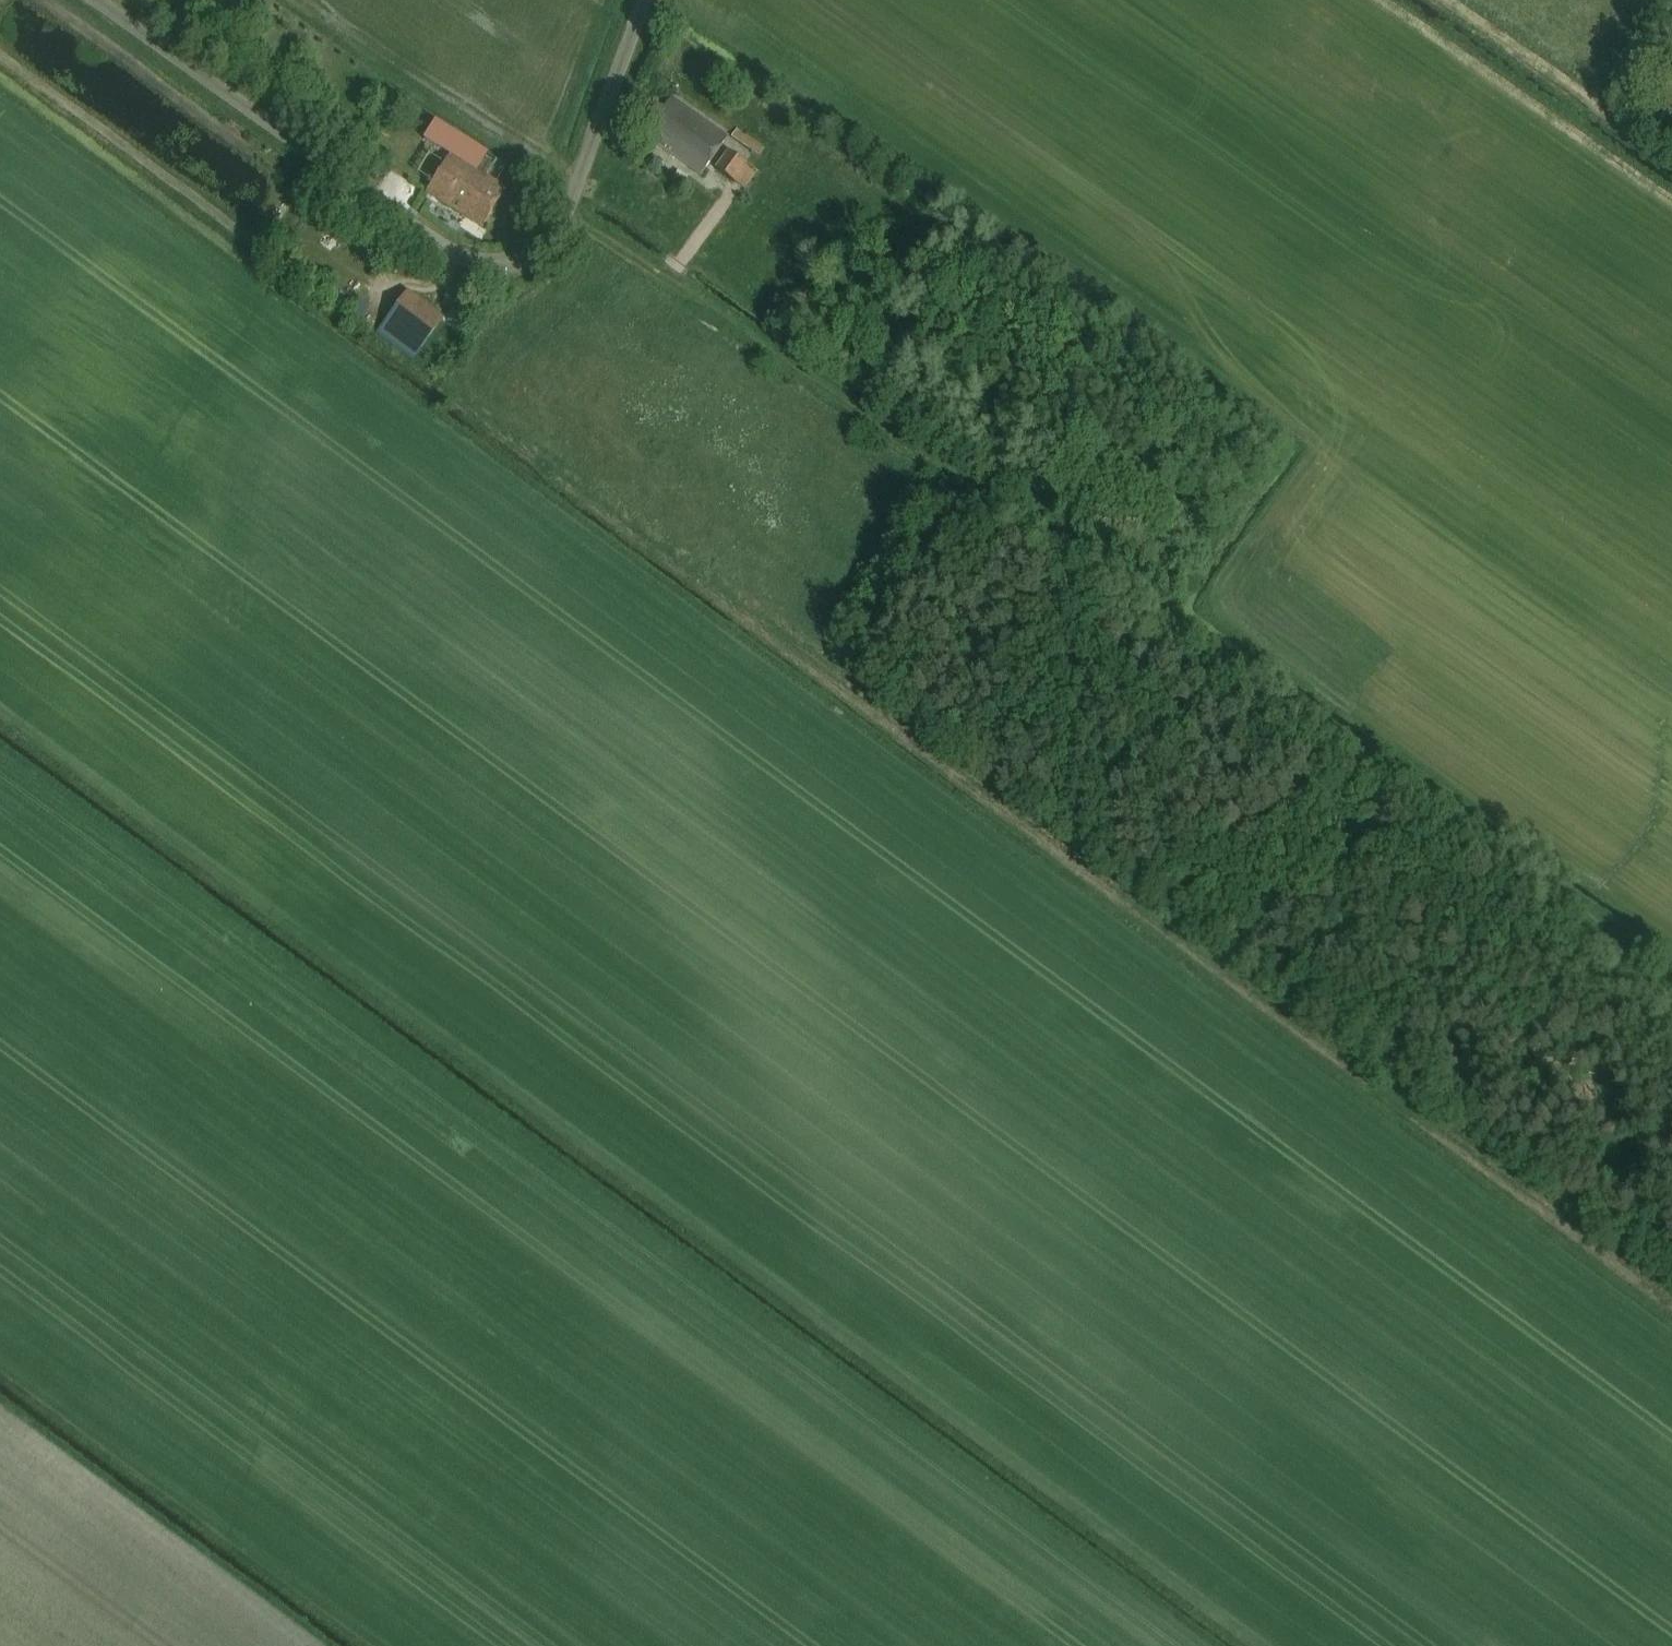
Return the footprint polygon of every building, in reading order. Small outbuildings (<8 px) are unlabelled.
[(701,176),(728,137),(671,97),(651,124),(658,129),(650,139),(701,176)] [(746,191),(759,174),(729,152),(716,170),(746,191)] [(450,154),(426,193),(482,227),(506,189),(450,154)] [(446,319),(409,291),(385,322),(422,350),(446,319)]
